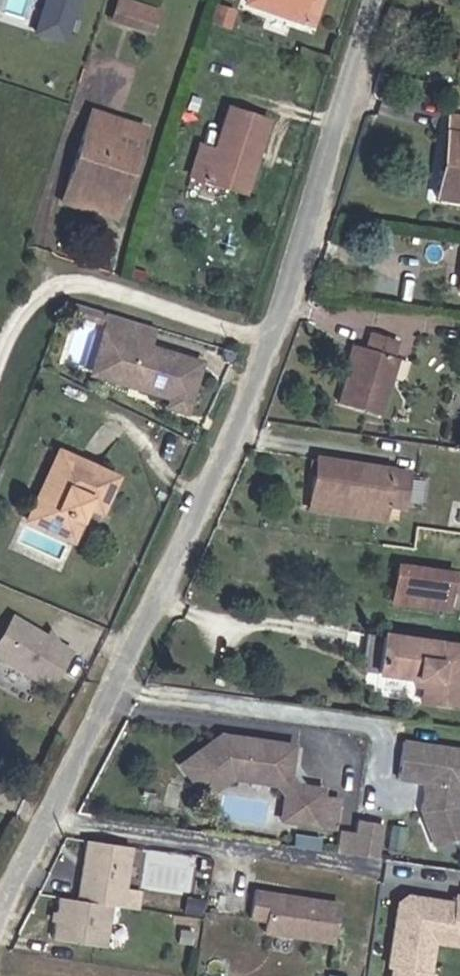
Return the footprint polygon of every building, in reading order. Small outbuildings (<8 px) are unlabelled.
[(66,40),(77,0),(37,0),(29,30),(66,40)] [(140,0),(116,0),(111,11),(148,23),(155,5),(140,0)] [(314,24),(321,0),(247,0),(314,24)] [(380,10),(374,27),(399,34),(404,17),(380,10)] [(112,210),(120,188),(111,183),(125,144),(134,147),(141,121),(87,104),(58,192),(112,210)] [(241,189),(266,117),(264,117),(224,104),(206,154),(190,150),(184,167),(183,171),(241,189)] [(442,128),(448,129),(442,166),(435,165),(431,192),(459,197),(459,115),(444,112),(442,128)] [(448,129),(442,128),(435,165),(442,166),(448,129)] [(99,306),(67,295),(62,306),(95,317),(99,306)] [(95,317),(101,319),(105,308),(99,306),(95,317)] [(150,324),(105,308),(101,319),(98,328),(108,331),(102,349),(111,376),(165,394),(161,404),(179,410),(196,361),(144,343),(150,324)] [(108,331),(98,328),(85,368),(111,376),(102,349),(108,331)] [(352,351),(345,377),(336,409),(374,418),(390,361),(385,358),(389,341),(366,334),(359,352),(352,351)] [(111,472),(57,447),(38,490),(32,492),(23,512),(67,532),(82,501),(96,505),(111,472)] [(319,478),(410,489),(412,480),(323,461),(319,478)] [(405,514),(410,489),(319,478),(314,498),(388,511),(405,514)] [(364,521),(385,524),(388,511),(314,498),(311,514),(364,521)] [(364,521),(311,514),(364,523),(384,527),(385,524),(364,521)] [(44,547),(64,555),(69,544),(49,535),(44,547)] [(404,578),(450,584),(452,566),(398,561),(395,577),(404,578)] [(450,584),(459,585),(459,568),(452,566),(450,584)] [(447,602),(450,584),(404,578),(395,577),(392,594),(393,594),(404,596),(447,602)] [(459,603),(459,595),(459,585),(450,584),(447,602),(459,603)] [(12,612),(0,629),(0,655),(46,687),(70,651),(12,612)] [(422,686),(420,702),(450,709),(459,656),(459,646),(385,631),(378,668),(414,676),(424,677),(422,686)] [(424,677),(414,676),(413,684),(422,686),(424,677)] [(222,733),(183,763),(207,795),(233,775),(246,777),(247,775),(280,779),(279,782),(287,792),(286,796),(304,798),(301,820),(319,822),(324,786),(290,782),(295,744),(222,733)] [(406,738),(400,774),(427,778),(423,806),(438,844),(459,836),(459,746),(406,738)] [(304,798),(286,796),(283,818),(301,820),(304,798)] [(359,820),(354,854),(378,857),(383,823),(359,820)] [(138,885),(142,850),(81,844),(74,897),(60,896),(52,944),(107,950),(114,907),(124,908),(127,884),(138,885)] [(336,946),(340,902),(253,891),(248,923),(264,924),(262,936),(336,946)] [(455,892),(454,899),(408,893),(395,900),(385,971),(389,972),(389,975),(438,975),(438,974),(433,973),(437,945),(459,947),(459,893),(455,892)]
